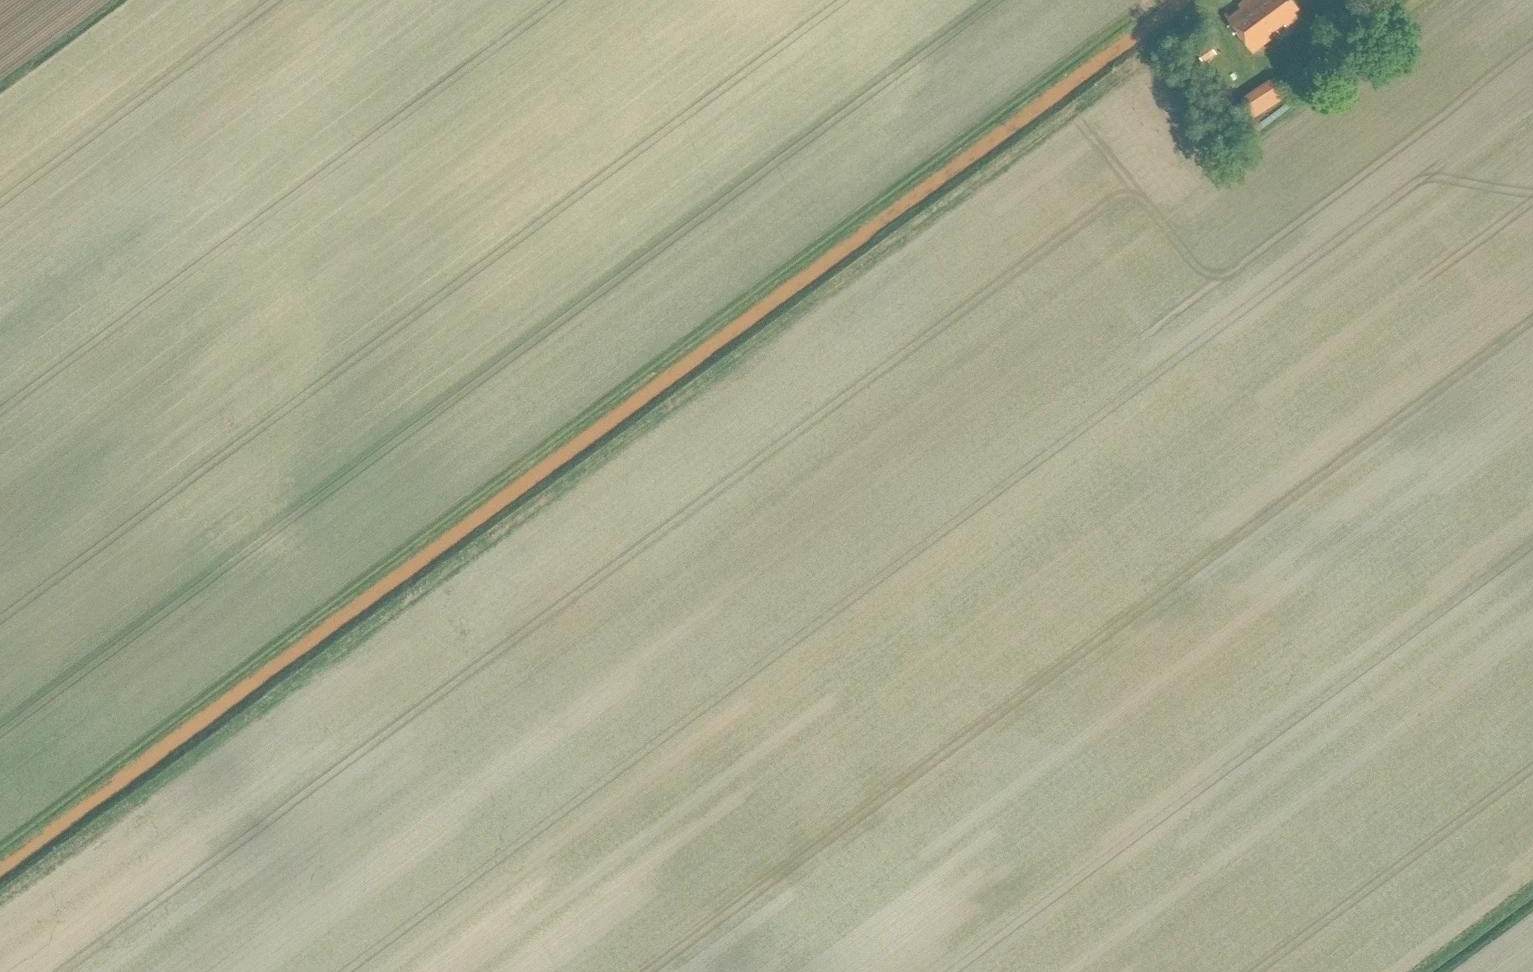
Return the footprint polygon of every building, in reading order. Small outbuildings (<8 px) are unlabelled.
[(1226,12),(1255,50),(1300,16),(1295,9),(1301,5),(1297,0),(1242,0),(1226,12)] [(1259,108),(1272,99),(1261,85),(1249,94),(1259,108)]
